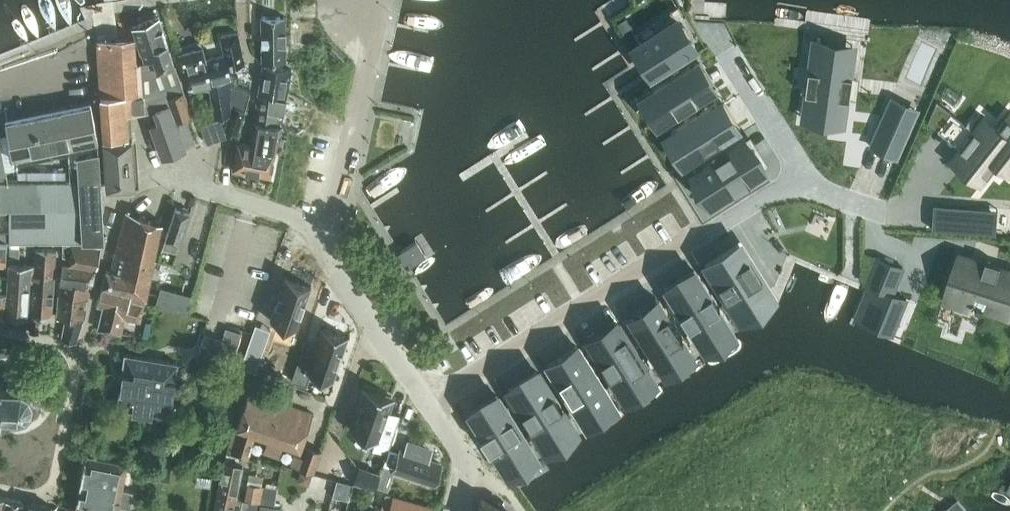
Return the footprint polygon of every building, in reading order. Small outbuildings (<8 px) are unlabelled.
[(263,60),(286,60),(285,15),(262,15),(263,60)] [(157,68),(174,63),(159,16),(133,26),(141,51),(142,51),(144,58),(153,56),(157,68)] [(626,16),(618,21),(627,35),(635,30),(626,16)] [(639,41),(632,45),(652,75),(699,45),(693,38),(677,16),(639,41)] [(635,30),(627,35),(632,45),(639,41),(633,32),(635,31),(635,30)] [(209,81),(234,75),(238,74),(236,65),(245,63),(238,32),(221,35),(226,54),(207,59),(203,59),(209,81)] [(153,56),(144,58),(145,61),(137,61),(135,36),(97,39),(103,128),(107,187),(135,184),(131,116),(127,116),(127,110),(157,109),(156,107),(168,103),(170,102),(176,119),(192,113),(174,63),(157,68),(153,56)] [(179,52),(188,87),(203,83),(204,88),(210,87),(209,81),(203,59),(207,59),(203,45),(201,46),(200,42),(183,47),(184,50),(179,52)] [(804,92),(801,113),(846,120),(849,98),(852,78),(855,53),(810,47),(807,71),(804,92)] [(259,92),(286,97),(292,69),(263,64),(259,92)] [(690,64),(648,91),(665,118),(707,91),(690,64)] [(234,75),(209,81),(210,87),(215,117),(231,114),(226,128),(237,132),(245,109),(250,92),(234,86),(234,75)] [(286,98),(286,97),(259,92),(256,107),(284,112),(286,98)] [(936,128),(952,108),(935,94),(927,120),(936,128)] [(10,211),(10,241),(82,241),(104,241),(98,139),(91,102),(5,119),(13,156),(69,145),(71,180),(9,181),(8,181),(0,181),(0,211),(10,211)] [(714,102),(672,129),(690,157),(732,130),(714,102)] [(154,110),(157,120),(153,122),(154,123),(152,124),(155,132),(148,135),(152,147),(159,145),(163,154),(184,147),(184,146),(194,142),(186,120),(176,123),(168,103),(156,107),(157,109),(154,110)] [(887,106),(871,145),(898,157),(915,118),(887,106)] [(282,125),(284,112),(256,107),(254,120),(282,125)] [(955,152),(983,175),(996,159),(1009,170),(1009,169),(1009,115),(1008,114),(995,130),(981,119),(955,152)] [(273,176),(282,125),(254,120),(251,144),(238,142),(234,168),(273,176)] [(729,180),(731,183),(746,174),(744,171),(759,162),(740,132),(693,162),(712,192),(729,180)] [(8,181),(7,170),(0,139),(0,181),(8,181)] [(933,202),(931,228),(995,233),(997,207),(933,202)] [(176,251),(177,247),(190,211),(176,207),(164,243),(163,247),(176,251)] [(127,210),(116,252),(154,259),(162,221),(127,210)] [(64,264),(95,268),(96,268),(101,248),(64,241),(63,251),(65,251),(64,264)] [(416,242),(400,251),(408,263),(411,264),(424,255),(416,242)] [(742,246),(708,267),(738,315),(772,294),(742,246)] [(34,273),(54,273),(56,249),(36,248),(34,273)] [(148,289),(154,259),(116,252),(111,270),(107,269),(104,278),(148,289)] [(945,295),(971,303),(974,304),(973,306),(979,308),(979,306),(1002,313),(1009,289),(1009,270),(998,266),(999,263),(984,258),(983,261),(959,253),(945,295)] [(869,284),(855,319),(891,334),(906,298),(892,292),(903,266),(876,255),(865,282),(869,284)] [(18,262),(10,261),(6,315),(28,317),(30,279),(32,279),(34,263),(18,262)] [(92,284),(95,268),(64,264),(62,280),(61,280),(60,291),(86,297),(88,297),(90,284),(92,284)] [(53,291),(54,273),(34,273),(33,290),(53,291)] [(698,273),(669,291),(699,339),(729,321),(698,273)] [(311,285),(285,276),(270,319),(297,328),(311,285)] [(102,284),(97,303),(103,305),(98,328),(121,333),(124,320),(139,324),(140,319),(144,302),(145,303),(148,289),(104,278),(102,284)] [(52,315),(53,291),(33,290),(31,313),(30,332),(39,333),(39,321),(40,314),(52,315)] [(83,319),(86,297),(60,291),(58,316),(66,317),(83,319)] [(176,292),(171,310),(186,314),(191,296),(176,292)] [(659,298),(630,316),(659,363),(661,361),(662,362),(687,346),(686,345),(688,344),(659,298)] [(76,340),(83,319),(66,317),(62,337),(76,340)] [(619,323),(590,341),(620,389),(649,370),(619,323)] [(301,350),(291,380),(307,385),(311,373),(332,380),(348,335),(322,326),(313,354),(301,350)] [(223,339),(220,351),(221,352),(234,355),(241,331),(226,327),(223,339)] [(248,344),(241,365),(256,370),(263,349),(248,344)] [(201,346),(198,358),(218,363),(221,352),(220,351),(201,346)] [(580,347),(551,366),(581,414),(610,395),(580,347)] [(182,414),(186,384),(174,383),(177,360),(126,353),(118,405),(170,413),(170,412),(182,414)] [(235,380),(250,385),(254,375),(239,370),(235,380)] [(541,372),(511,391),(541,438),(571,420),(541,372)] [(17,417),(17,416),(25,415),(31,410),(33,404),(32,395),(27,389),(22,387),(18,386),(0,385),(0,415),(17,417)] [(392,396),(366,387),(351,430),(376,438),(373,446),(387,451),(389,447),(401,414),(387,409),(392,396)] [(300,449),(313,413),(249,391),(237,430),(234,429),(227,451),(248,458),(255,433),(300,449)] [(502,397),(473,415),(484,432),(481,434),(490,448),(493,446),(503,462),(532,444),(502,397)] [(387,452),(384,462),(395,466),(394,468),(433,481),(439,462),(427,458),(430,450),(407,443),(405,450),(401,449),(400,451),(389,447),(387,451),(387,452)] [(300,466),(314,471),(321,449),(308,445),(304,456),(296,453),(293,463),(300,466)] [(81,484),(132,494),(133,489),(121,487),(127,461),(87,453),(86,459),(85,459),(80,484),(81,484)] [(218,491),(236,494),(242,462),(224,458),(218,491)] [(146,466),(144,477),(168,480),(169,468),(146,466)] [(359,466),(353,481),(374,489),(376,485),(380,473),(379,472),(379,473),(359,466)] [(995,491),(1009,500),(1009,468),(995,491)] [(301,469),(297,480),(308,484),(312,473),(301,469)] [(380,473),(376,485),(387,489),(392,477),(380,473)] [(245,499),(261,502),(264,486),(249,483),(245,499)] [(132,494),(81,484),(76,507),(96,510),(117,510),(118,503),(129,505),(132,494)] [(236,494),(218,491),(214,510),(233,510),(236,494)] [(931,510),(971,510),(954,491),(931,510)] [(481,495),(476,510),(508,510),(481,495)] [(394,496),(390,510),(413,510),(415,502),(394,496)] [(24,501),(6,497),(2,510),(21,510),(24,501)] [(54,507),(29,502),(27,510),(53,510),(54,507)] [(248,510),(257,510),(259,504),(250,502),(248,510)]
